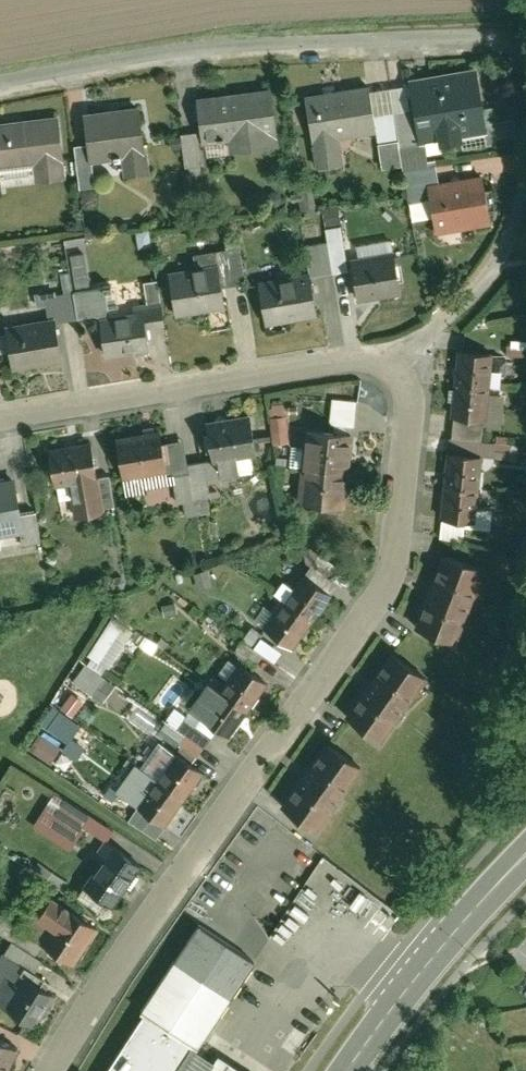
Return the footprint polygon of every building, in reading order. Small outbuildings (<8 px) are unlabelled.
[(472,66),(404,76),(410,120),(414,142),(419,141),(482,132),(472,66)] [(365,84),(300,93),(311,166),(340,162),(336,138),(371,133),(369,114),(365,84)] [(267,85),(192,95),(198,143),(224,140),(226,152),(275,145),(267,85)] [(134,103),(79,110),(83,144),(85,161),(117,157),(119,176),(147,172),(144,148),(140,149),(134,103)] [(389,111),(369,114),(371,133),(373,146),(395,143),(391,123),(389,111)] [(29,163),(31,181),(61,178),(55,114),(0,119),(0,166),(29,163)] [(495,119),(496,132),(515,130),(513,117),(495,119)] [(414,142),(410,120),(391,123),(395,143),(395,145),(414,142)] [(178,131),(184,164),(199,161),(194,128),(178,131)] [(408,219),(428,215),(422,183),(434,180),(430,158),(422,160),(419,141),(414,142),(395,145),(408,219)] [(85,161),(83,144),(70,146),(76,193),(89,191),(85,161)] [(434,180),(422,183),(428,215),(431,233),(486,223),(478,173),(434,180)] [(311,206),(309,187),(299,188),(301,208),(311,206)] [(321,240),(337,239),(336,226),(320,227),(321,240)] [(148,245),(145,228),(131,230),(134,247),(148,245)] [(214,261),(217,283),(241,280),(234,229),(219,231),(222,247),(199,250),(201,263),(214,261)] [(347,256),(355,301),(398,293),(387,238),(352,244),(354,255),(347,256)] [(319,241),(324,270),(343,267),(340,239),(337,239),(321,240),(319,241)] [(304,273),(324,270),(319,241),(300,244),(304,269),(304,273)] [(164,268),(171,313),(202,309),(206,333),(228,330),(223,297),(219,298),(217,283),(214,261),(201,263),(164,268)] [(252,278),(259,322),(311,314),(304,273),(304,269),(252,278)] [(94,314),(108,312),(104,285),(69,290),(73,317),(94,314)] [(42,307),(43,315),(52,313),(52,320),(73,317),(69,290),(68,286),(31,291),(34,309),(42,307)] [(94,314),(100,355),(146,348),(143,328),(160,326),(155,297),(126,302),(127,309),(108,312),(94,314)] [(0,321),(7,367),(58,359),(52,320),(52,313),(43,315),(0,321)] [(525,347),(506,347),(506,358),(525,359),(525,347)] [(485,351),(451,349),(447,415),(478,417),(478,423),(496,425),(498,389),(483,388),(485,351)] [(323,429),(348,431),(352,400),(327,397),(323,429)] [(199,421),(205,458),(228,454),(251,450),(245,413),(199,421)] [(156,425),(109,433),(116,475),(159,468),(163,467),(158,441),(156,425)] [(341,506),(348,431),(323,429),(299,426),(292,500),(341,506)] [(283,442),(282,428),(267,429),(268,443),(283,442)] [(92,474),(86,437),(40,444),(46,484),(62,481),(67,515),(98,510),(92,474)] [(179,437),(158,441),(163,467),(159,468),(160,475),(167,474),(185,471),(183,462),(179,437)] [(477,455),(442,452),(435,517),(438,517),(459,520),(470,521),(472,506),(477,455)] [(205,458),(183,462),(185,471),(189,499),(192,513),(206,511),(203,496),(206,496),(203,478),(211,476),(231,473),(228,454),(205,458)] [(185,471),(167,474),(172,502),(189,499),(185,471)] [(105,472),(92,474),(98,510),(111,508),(105,472)] [(36,539),(30,506),(15,509),(9,474),(0,475),(0,546),(36,539)] [(459,520),(458,527),(484,530),(487,508),(472,506),(470,521),(459,520)] [(458,527),(459,520),(438,517),(435,538),(457,540),(458,527)] [(477,567),(437,552),(409,625),(449,640),(477,567)] [(208,586),(202,569),(188,574),(194,590),(208,586)] [(259,627),(289,647),(327,592),(297,571),(259,627)] [(170,600),(157,604),(160,614),(173,610),(170,600)] [(149,639),(106,612),(89,639),(106,649),(115,635),(141,651),(149,639)] [(232,660),(246,670),(258,652),(235,636),(223,654),(232,660)] [(423,676),(385,649),(338,712),(376,739),(423,676)] [(225,738),(264,682),(246,670),(232,660),(193,716),(225,738)] [(112,687),(84,666),(70,684),(98,705),(112,687)] [(176,720),(161,742),(189,761),(204,738),(176,720)] [(36,752),(52,761),(61,746),(45,736),(36,752)] [(163,827),(202,769),(189,761),(161,742),(151,736),(131,765),(149,777),(131,806),(133,807),(160,825),(163,827)] [(359,767),(316,738),(274,801),(316,830),(359,767)] [(97,866),(111,847),(86,828),(92,820),(58,795),(34,828),(73,857),(78,851),(97,866)] [(160,825),(133,807),(125,819),(152,837),(160,825)] [(97,866),(85,883),(114,905),(143,868),(113,845),(111,847),(97,866)] [(43,945),(75,967),(103,927),(53,893),(38,915),(34,912),(22,930),(26,933),(43,945)] [(43,945),(26,933),(22,930),(0,916),(0,933),(12,941),(14,939),(36,955),(43,945)] [(194,926),(135,1012),(142,1016),(105,1070),(206,1070),(211,1064),(193,1052),(252,966),(194,926)] [(14,939),(12,941),(5,952),(35,973),(44,960),(36,955),(14,939)] [(35,973),(5,952),(0,959),(0,982),(0,983),(0,1003),(35,1026),(58,993),(33,976),(35,973)] [(19,1048),(0,1039),(0,1070),(8,1070),(19,1048)] [(211,1064),(206,1070),(235,1070),(215,1057),(211,1064)]
